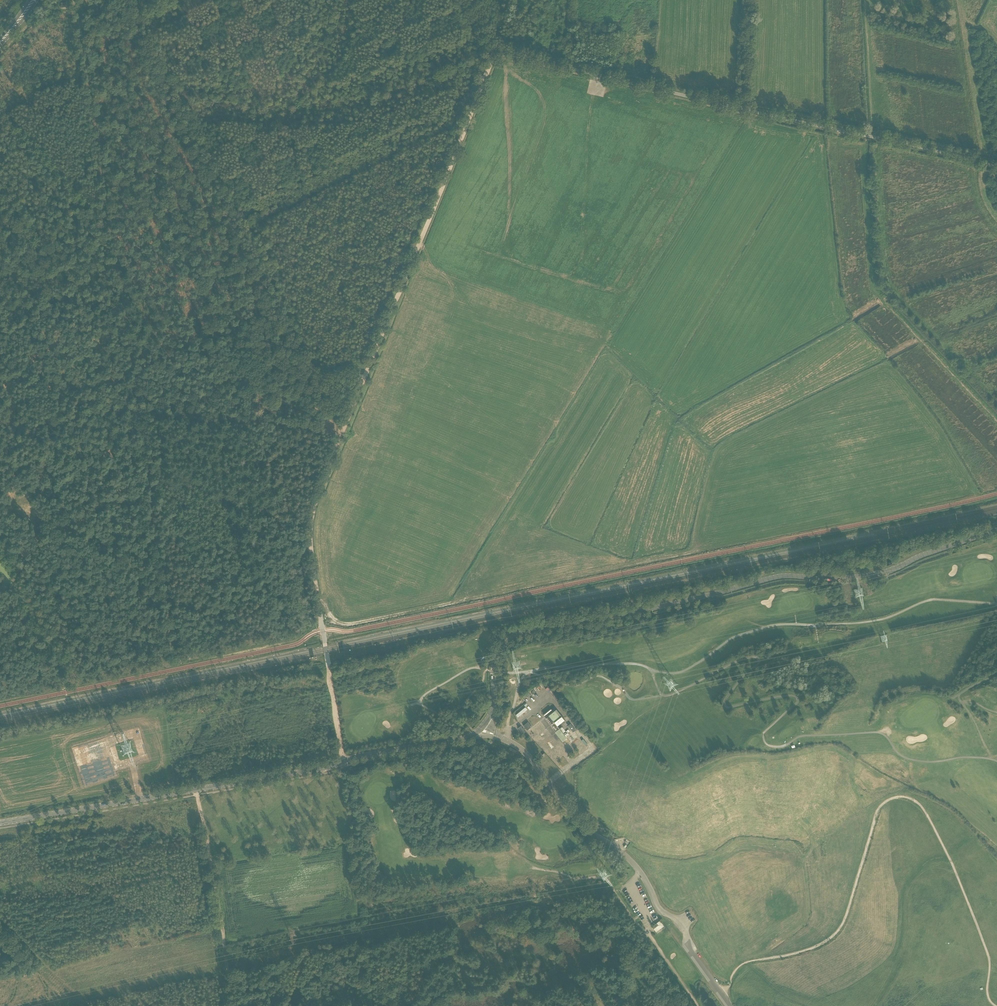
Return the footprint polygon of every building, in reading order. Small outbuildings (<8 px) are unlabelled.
[(518,719),(525,713),(521,709),(515,715),(518,719)] [(560,727),(567,720),(558,710),(550,716),(560,727)] [(523,726),(527,731),(532,727),(528,722),(523,726)] [(570,724),(568,726),(569,728),(573,733),(576,730),(570,724)] [(564,742),(568,738),(560,729),(556,733),(564,742)]
